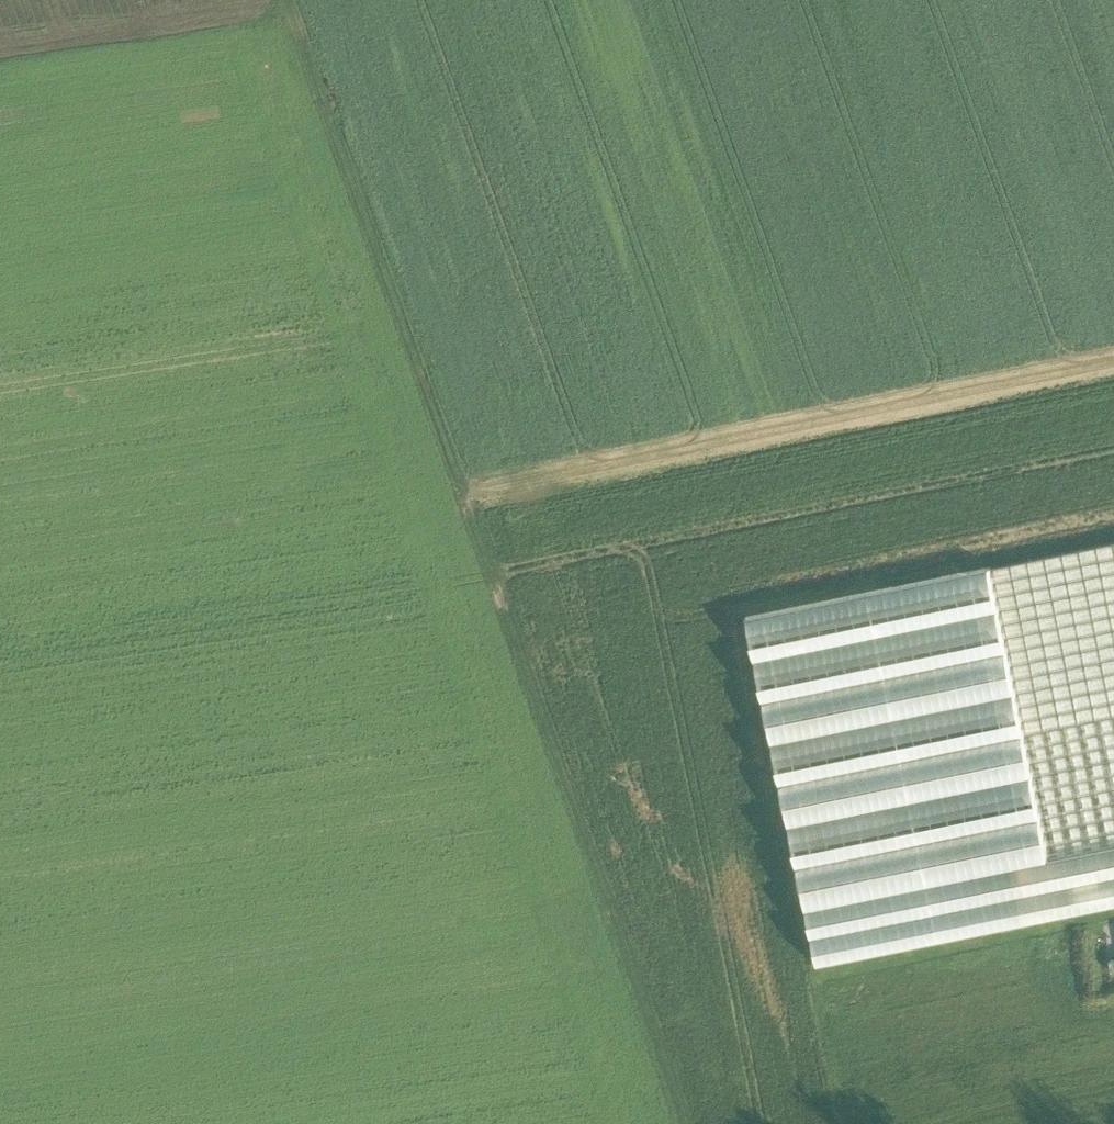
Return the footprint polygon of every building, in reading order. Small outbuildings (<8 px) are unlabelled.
[(991,566),(1050,855),(1113,842),(1113,541),(991,566)] [(991,566),(991,565),(746,616),(817,962),(1113,900),(1113,842),(1050,855),(991,566)]
